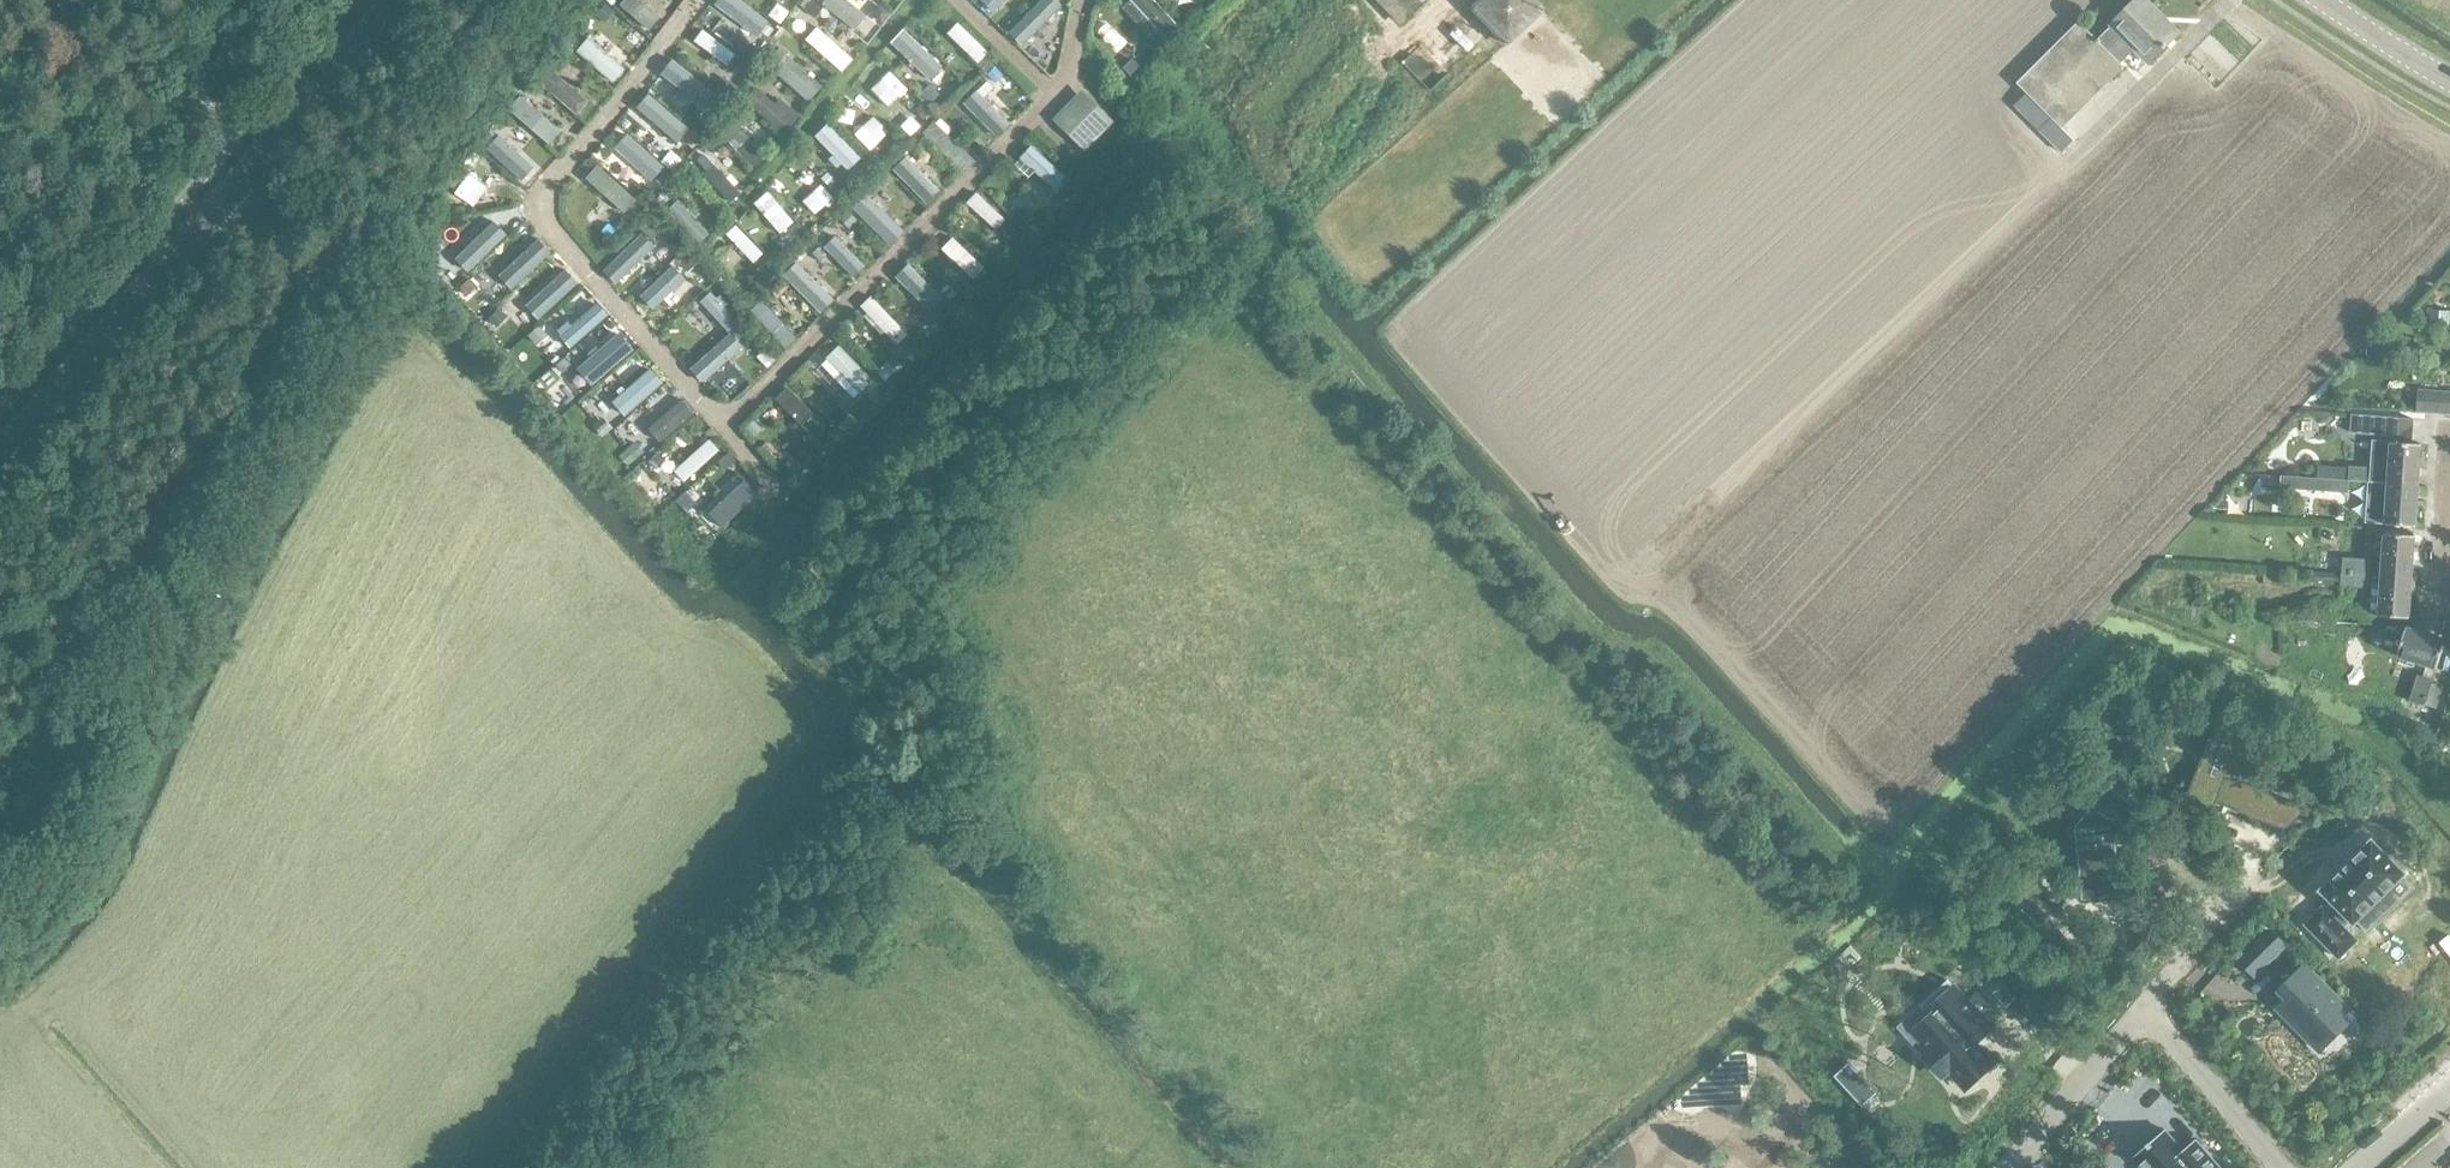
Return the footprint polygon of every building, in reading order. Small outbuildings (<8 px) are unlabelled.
[(660,14),(643,0),(622,0),(618,4),(647,28),(660,14)] [(737,0),(715,0),(711,6),(756,37),(767,21),(737,0)] [(845,0),(818,0),(817,1),(851,29),(863,15),(845,0)] [(993,12),(1005,0),(980,0),(993,12)] [(1052,0),(1038,0),(1009,28),(1023,42),(1059,7),(1052,0)] [(1154,0),(1130,0),(1161,33),(1174,21),(1154,0)] [(1533,0),(1477,0),(1470,6),(1504,43),(1541,8),(1533,0)] [(2097,39),(2112,55),(2127,40),(2149,62),(2179,32),(2178,31),(2173,36),(2155,17),(2159,12),(2147,0),(2134,0),(2110,23),(2111,24),(2097,39)] [(2123,65),(2112,55),(2097,39),(2079,20),(2017,81),(2062,127),(2123,65)] [(986,51),(955,21),(944,33),(975,63),(986,51)] [(851,58),(815,25),(802,39),(839,72),(851,58)] [(941,65),(900,27),(887,41),(927,79),(941,65)] [(733,54),(699,28),(690,40),(724,66),(733,54)] [(611,81),(623,67),(585,35),(573,50),(611,81)] [(820,87),(784,55),(771,70),(806,102),(820,87)] [(713,91),(670,58),(659,72),(702,106),(713,91)] [(792,120),(755,88),(744,100),(781,133),(792,120)] [(1009,124),(974,88),(960,102),(994,137),(1009,124)] [(1113,121),(1079,89),(1050,119),(1084,151),(1113,121)] [(686,129),(645,92),(633,106),(674,142),(686,129)] [(559,130),(519,94),(507,108),(547,144),(559,130)] [(972,160),(931,119),(918,132),(959,173),(972,160)] [(858,158),(826,123),(813,134),(845,169),(858,158)] [(532,165),(496,132),(483,147),(519,180),(532,165)] [(661,166),(625,132),(612,146),(648,180),(661,166)] [(1065,177),(1030,144),(1018,156),(1053,189),(1065,177)] [(740,192),(704,153),(692,163),(728,202),(740,192)] [(937,189),(903,154),(889,167),(923,202),(937,189)] [(633,200),(595,164),(583,176),(621,212),(633,200)] [(792,223),(766,190),(752,201),(778,234),(792,223)] [(1003,219),(973,191),(964,202),(994,229),(1003,219)] [(901,231),(862,192),(849,205),(888,244),(901,231)] [(708,234),(674,199),(662,211),(695,246),(708,234)] [(504,234),(491,221),(452,258),(464,272),(504,234)] [(761,253),(734,224),(723,233),(751,262),(761,253)] [(652,247),(638,233),(599,269),(613,284),(652,247)] [(862,264),(834,235),(822,246),(851,276),(862,264)] [(983,266),(951,235),(939,247),(971,278),(983,266)] [(550,252),(536,238),(498,274),(511,288),(550,252)] [(833,300),(795,260),(780,275),(818,314),(833,300)] [(942,297),(906,262),(893,275),(928,311),(942,297)] [(684,279),(671,264),(638,294),(652,308),(684,279)] [(537,319),(576,283),(563,269),(524,305),(537,319)] [(736,321),(708,292),(697,301),(725,331),(736,321)] [(905,334),(870,294),(858,304),(893,344),(905,334)] [(794,338),(760,298),(748,309),(782,349),(794,338)] [(605,315),(594,302),(556,335),(568,348),(605,315)] [(631,350),(617,332),(575,368),(589,385),(631,350)] [(740,347),(728,334),(687,368),(699,382),(740,347)] [(870,380),(837,344),(824,356),(857,392),(870,380)] [(660,383),(647,368),(610,401),(623,415),(660,383)] [(821,422),(785,385),(773,396),(809,434),(821,422)] [(2434,407),(2449,408),(2449,393),(2435,392),(2434,407)] [(692,412),(680,397),(646,426),(659,441),(692,412)] [(720,443),(709,430),(690,446),(701,459),(720,443)] [(2349,465),(2348,479),(2358,480),(2369,480),(2418,484),(2421,443),(2390,441),(2372,439),(2370,466),(2359,466),(2349,465)] [(756,493),(743,479),(707,512),(720,526),(756,493)] [(2369,480),(2366,522),(2385,523),(2415,525),(2418,484),(2369,480)] [(2342,557),(2341,571),(2352,571),(2411,576),(2414,535),(2384,532),(2382,566),(2369,565),(2370,558),(2353,557),(2342,557)] [(2312,569),(2311,582),(2332,584),(2333,570),(2312,569)] [(2341,571),(2340,585),(2351,586),(2368,587),(2366,611),(2378,612),(2378,615),(2409,617),(2411,576),(2352,571),(2341,571)] [(2406,626),(2397,655),(2427,664),(2423,676),(2418,674),(2410,700),(2424,705),(2435,667),(2436,667),(2445,638),(2406,626)] [(2218,714),(2184,801),(2212,812),(2216,802),(2264,820),(2274,793),(2237,779),(2257,730),(2218,714)] [(2100,764),(2070,801),(2085,813),(2075,825),(2083,898),(2121,894),(2115,837),(2139,808),(2130,800),(2109,783),(2115,777),(2100,764)] [(2309,807),(2288,799),(2278,826),(2285,829),(2309,807)] [(2323,905),(2305,923),(2339,957),(2357,938),(2352,934),(2343,925),(2350,918),(2354,922),(2356,919),(2368,930),(2398,900),(2387,889),(2405,872),(2404,870),(2403,871),(2400,868),(2405,863),(2389,847),(2385,852),(2373,840),(2372,838),(2320,889),(2332,901),(2326,907),(2323,905)] [(2270,929),(2249,950),(2264,964),(2284,943),(2270,929)] [(2288,997),(2278,1008),(2297,1027),(2298,1026),(2302,1022),(2315,1036),(2321,1030),(2329,1039),(2341,1026),(2351,1037),(2364,1024),(2347,1008),(2304,964),(2280,989),(2288,997)] [(1929,1014),(1912,1029),(1931,1049),(1924,1056),(1939,1073),(1946,1066),(1964,1086),(1992,1061),(1974,1041),(1991,1026),(1946,977),(1919,1003),(1929,1014)] [(1848,1061),(1834,1075),(1862,1105),(1876,1091),(1848,1061)] [(2132,1155),(2144,1167),(2221,1167),(2195,1138),(2194,1139),(2185,1147),(2183,1148),(2164,1128),(2132,1155)]
